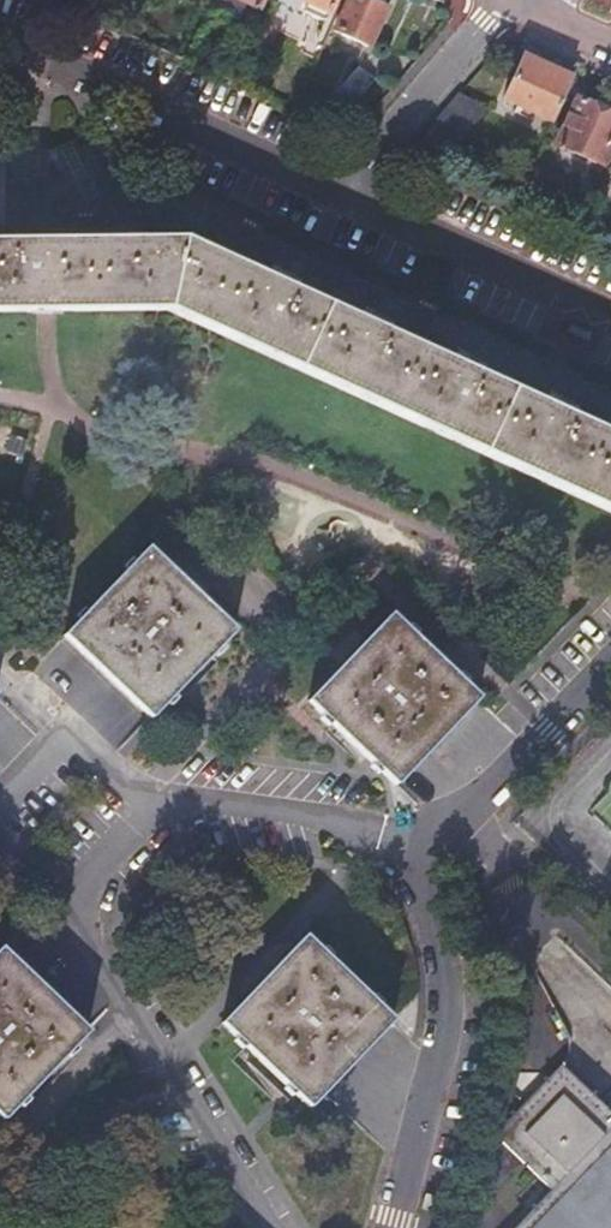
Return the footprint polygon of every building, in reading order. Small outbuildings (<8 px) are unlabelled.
[(260,8),(263,0),(241,0),(260,8)] [(321,19),(327,17),(334,0),(279,0),(321,19)] [(385,9),(365,0),(348,0),(334,30),(368,46),(385,9)] [(553,122),(573,79),(524,56),(504,100),(553,122)] [(354,105),(376,78),(359,65),(337,91),(354,105)] [(461,93),(404,159),(435,174),(443,164),(489,108),(461,93)] [(610,150),(610,112),(579,98),(558,144),(604,166),(610,150)] [(443,164),(435,174),(457,184),(463,173),(443,164)] [(463,173),(457,184),(505,206),(510,195),(463,173)] [(510,195),(505,206),(513,209),(518,199),(510,195)] [(610,514),(610,440),(182,242),(0,244),(0,311),(37,311),(47,311),(56,311),(164,310),(610,514)] [(592,335),(570,325),(567,332),(589,342),(592,335)] [(64,635),(151,718),(235,632),(169,569),(148,549),(64,635)] [(308,702),(395,785),(478,700),(392,616),(367,642),(308,702)] [(392,1023),(306,939),(224,1025),(248,1047),(305,1102),(310,1106),(324,1092),(392,1023)] [(4,1118),(86,1033),(0,949),(0,950),(0,1114),(4,1118)] [(560,1066),(494,1135),(550,1191),(514,1227),(610,1227),(610,1114),(560,1066)]
